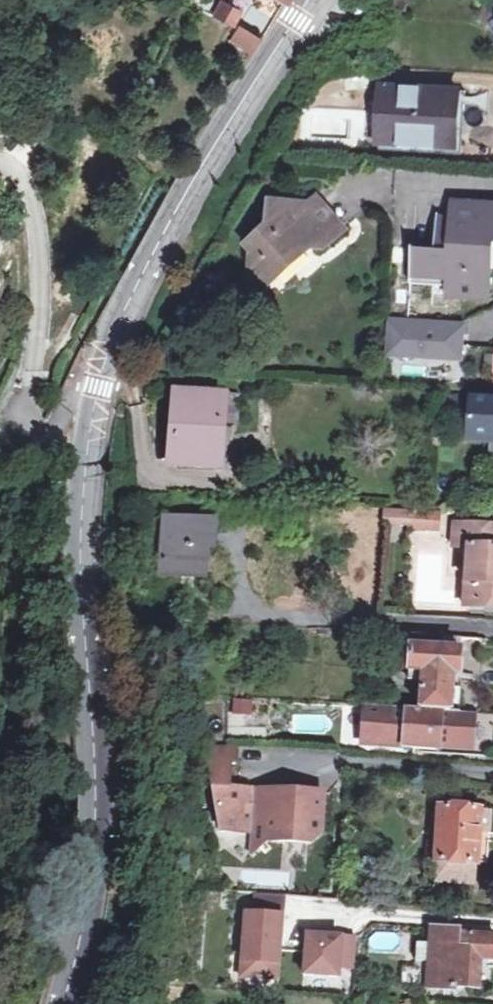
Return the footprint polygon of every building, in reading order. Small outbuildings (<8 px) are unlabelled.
[(231,24),(240,8),(233,4),(237,0),(225,0),(216,16),(231,24)] [(385,10),(404,11),(405,0),(385,0),(385,10)] [(234,38),(251,50),(274,15),(256,5),(234,38)] [(460,93),(385,89),(382,143),(457,147),(460,93)] [(311,200),(287,200),(287,205),(314,206),(322,200),(318,194),(311,200)] [(450,234),(449,246),(433,245),(412,244),(410,282),(447,284),(446,293),(487,295),(489,269),(484,269),(485,238),(492,238),(492,202),(452,199),(450,234)] [(287,205),(287,200),(272,200),(269,224),(249,239),(252,247),(245,258),(245,261),(245,264),(245,268),(247,272),(249,274),(252,277),(255,279),(259,280),(261,281),(273,281),(274,267),(303,244),(325,246),(345,228),(322,200),(314,206),(287,205)] [(450,234),(434,233),(433,245),(449,246),(450,234)] [(463,321),(389,315),(386,351),(460,356),(463,321)] [(474,392),(471,438),(492,440),(492,393),(474,392)] [(220,464),(223,423),(225,397),(177,396),(173,461),(220,464)] [(239,398),(225,397),(223,423),(238,424),(239,398)] [(411,522),(428,524),(430,509),(412,508),(411,522)] [(428,524),(436,524),(437,510),(430,509),(428,524)] [(207,573),(210,540),(215,540),(216,516),(169,513),(165,570),(207,573)] [(457,523),(492,525),(492,517),(458,515),(457,523)] [(457,523),(455,523),(454,544),(466,544),(464,604),(484,605),(485,612),(485,614),(492,615),(492,525),(457,523)] [(420,708),(438,709),(451,710),(453,678),(462,679),(465,636),(382,630),(381,640),(412,643),(410,679),(422,681),(420,708)] [(231,714),(253,717),(255,701),(233,698),(231,714)] [(420,708),(362,704),(361,721),(368,721),(366,744),(435,748),(435,743),(469,746),(472,711),(451,710),(438,709),(420,708)] [(209,744),(225,831),(255,833),(257,789),(233,788),(234,763),(239,763),(240,746),(209,744)] [(327,794),(257,789),(255,833),(253,853),(258,853),(271,841),(314,843),(325,834),(327,794)] [(479,809),(439,807),(438,808),(436,840),(434,878),(445,879),(445,880),(472,881),(474,863),(475,863),(475,862),(486,862),(490,811),(479,811),(479,809)] [(424,877),(434,878),(436,840),(426,840),(424,877)] [(285,897),(257,895),(255,915),(246,914),(242,977),(279,980),(285,897)] [(432,928),(431,944),(430,962),(429,987),(456,989),(457,987),(492,988),(492,987),(492,936),(461,934),(459,930),(432,928)] [(357,938),(309,935),(306,975),(340,977),(341,967),(355,968),(357,938)] [(431,944),(417,944),(416,961),(430,962),(431,944)]
